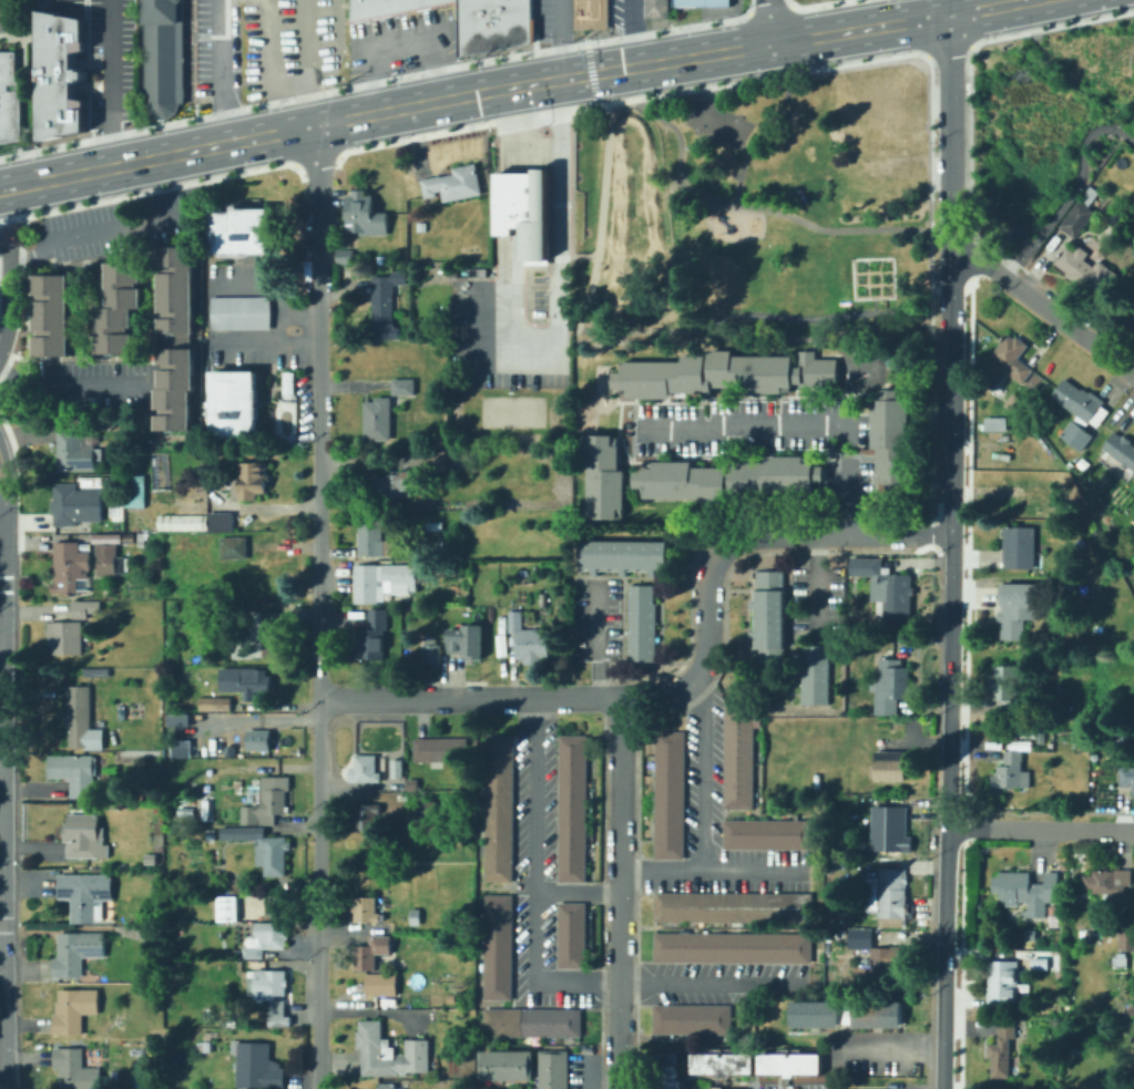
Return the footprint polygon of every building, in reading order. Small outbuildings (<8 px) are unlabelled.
[(142,23),(143,102),(146,111),(155,119),(165,117),(174,112),(177,102),(182,101),(182,49),(181,2),(182,0),(142,0),(142,23)] [(347,24),(453,3),(454,0),(347,0),(347,24)] [(453,3),(454,60),(530,45),(530,0),(454,0),(453,3)] [(571,29),(572,0),(606,0),(606,28),(571,29)] [(642,16),(658,16),(658,0),(642,0),(642,16)] [(667,10),(667,0),(726,0),(726,10),(667,10)] [(29,13),(30,144),(75,137),(76,104),(67,102),(67,86),(74,84),(74,73),(63,72),(63,55),(76,54),(74,22),(29,13)] [(19,138),(0,143),(0,50),(17,50),(19,138)] [(477,164),(483,195),(443,203),(441,192),(437,192),(438,196),(425,199),(421,179),(440,176),(454,174),(452,168),(477,164)] [(548,167),(548,259),(522,259),(522,235),(509,235),(494,235),(494,172),(510,172),(533,172),(532,167),(548,167)] [(1110,188),(1099,181),(1104,172),(1115,181),(1110,188)] [(1101,193),(1090,208),(1095,212),(1076,239),(1060,227),(1079,201),(1080,202),(1091,186),(1101,193)] [(389,213),(389,236),(353,236),(353,233),(347,233),(347,225),(347,196),(353,196),(354,191),(367,191),(368,196),(375,195),(375,213),(389,213)] [(269,251),(249,251),(249,254),(219,255),(219,253),(210,253),(208,210),(231,210),(231,204),(236,204),(237,207),(268,207),(269,251)] [(190,429),(191,388),(195,388),(195,347),(197,347),(197,331),(193,331),(193,263),(195,263),(195,245),(157,245),(157,266),(162,266),(162,271),(157,271),(157,310),(162,310),(162,317),(157,317),(157,332),(157,347),(157,362),(162,362),(162,368),(157,368),(157,387),(154,387),(154,408),(159,408),(159,413),(154,413),(154,428),(190,429)] [(1080,246),(1090,254),(1085,259),(1094,266),(1099,259),(1118,275),(1106,291),(1101,287),(1094,296),(1069,277),(1071,275),(1055,263),(1067,247),(1075,253),(1080,246)] [(354,250),(354,265),(337,265),(337,249),(354,250)] [(132,351),(99,351),(98,307),(105,307),(105,261),(141,261),(141,281),(136,281),(136,287),(141,287),(141,307),(132,307),(132,327),(127,327),(127,331),(132,331),(132,351)] [(408,271),(408,285),(400,285),(400,294),(394,294),(394,326),(396,326),(396,329),(401,328),(401,340),(376,340),(375,330),(374,330),(372,276),(394,276),(394,271),(408,271)] [(68,355),(33,355),(33,335),(38,335),(38,329),(33,329),(33,299),(38,299),(38,294),(33,294),(33,274),(68,274),(68,355)] [(1122,304),(1110,294),(1123,279),(1133,289),(1122,304)] [(268,328),(211,328),(211,296),(268,296),(268,328)] [(1133,310),(1124,323),(1133,330),(1133,311),(1133,310)] [(1009,335),(1015,339),(1018,336),(1030,346),(1020,359),(1034,370),(1023,384),(1009,373),(1010,371),(992,357),(1009,335)] [(828,361),(828,387),(803,387),(803,382),(794,382),(794,387),(793,387),(791,392),(747,392),(747,387),(713,387),(713,392),(672,392),(673,397),(627,397),(627,391),(624,391),(624,388),(615,388),(615,374),(624,373),(624,361),(685,361),(685,357),(706,357),(706,369),(712,369),(712,351),(732,351),(732,353),(791,353),(791,361),(828,361)] [(254,370),(255,436),(212,436),(211,370),(254,370)] [(293,393),(280,393),(282,370),(293,371),(293,393)] [(1066,378),(1082,390),(1084,388),(1090,392),(1092,391),(1106,402),(1103,405),(1110,411),(1099,428),(1090,421),(1085,427),(1096,435),(1082,454),(1060,438),(1074,419),(1075,420),(1077,415),(1052,397),(1066,378)] [(416,379),(416,395),(394,395),(392,379),(416,379)] [(1045,400),(1039,395),(1044,389),(1050,393),(1045,400)] [(898,402),(908,402),(908,462),(913,462),(913,483),(903,483),(903,493),(889,493),(888,482),(880,482),(880,449),(875,449),(875,402),(883,402),(883,392),(898,392),(898,402)] [(392,398),(392,441),(365,441),(365,402),(376,402),(376,398),(392,398)] [(1031,424),(1026,431),(1018,424),(1022,418),(1031,424)] [(1008,420),(1008,429),(988,429),(988,420),(1008,420)] [(103,448),(103,461),(95,461),(95,471),(59,471),(58,429),(83,429),(83,446),(95,446),(95,448),(103,448)] [(1124,434),(1133,442),(1132,443),(1133,445),(1133,474),(1122,464),(1123,463),(1116,458),(1111,465),(1097,455),(1115,432),(1123,438),(1124,434)] [(624,472),(624,518),(591,518),(590,458),(584,458),(585,436),(613,436),(613,448),(620,448),(620,472),(624,472)] [(811,459),(811,464),(814,464),(814,468),(824,468),(824,481),(815,482),(814,492),(754,492),(754,497),(733,497),(732,485),(727,485),(727,503),(706,503),(706,497),(646,497),(646,486),(635,486),(635,473),(645,473),(645,470),(656,470),(656,463),(692,463),(692,468),(726,468),(726,463),(767,462),(767,459),(811,459)] [(270,475),(270,482),(267,482),(266,494),(258,494),(258,502),(239,501),(239,499),(233,499),(233,479),(239,479),(239,463),(267,463),(267,475),(270,475)] [(413,471),(413,482),(411,482),(411,497),(374,497),(374,495),(370,495),(370,476),(374,476),(374,475),(401,474),(401,471),(413,471)] [(215,489),(206,489),(206,474),(215,474),(215,489)] [(144,475),(145,506),(125,506),(124,475),(144,475)] [(102,490),(102,521),(78,522),(78,526),(55,526),(55,514),(53,514),(53,502),(55,502),(55,484),(76,484),(78,491),(102,490)] [(1031,487),(1031,502),(1009,502),(1009,486),(1031,487)] [(1103,518),(1099,513),(1106,505),(1112,511),(1103,518)] [(234,512),(234,532),(208,533),(208,513),(234,512)] [(202,515),(202,531),(160,531),(160,516),(202,515)] [(394,541),(392,555),(359,556),(359,516),(384,516),(384,541),(394,541)] [(429,531),(429,522),(442,522),(443,531),(429,531)] [(1036,527),(1035,561),(1003,561),(1003,527),(1036,527)] [(135,534),(135,544),(126,544),(126,535),(135,534)] [(247,537),(248,559),(222,559),(221,537),(247,537)] [(668,542),(668,572),(657,572),(657,576),(651,576),(651,572),(629,571),(629,575),(622,575),(622,571),(599,571),(600,575),(592,576),(592,571),(581,571),(581,542),(668,542)] [(89,576),(89,594),(55,594),(54,543),(81,543),(80,553),(92,553),(91,571),(89,571),(89,576)] [(119,544),(119,557),(126,557),(126,559),(129,559),(129,571),(126,571),(125,574),(118,574),(118,575),(99,576),(99,556),(96,556),(98,544),(119,544)] [(276,555),(276,562),(278,562),(278,572),(277,575),(277,579),(270,579),(270,586),(273,586),(273,596),(255,596),(254,581),(251,581),(251,575),(251,555),(276,555)] [(916,588),(915,595),(912,595),(911,620),(883,619),(883,617),(877,617),(877,602),(872,600),(872,577),(851,576),(851,557),(883,558),(883,567),(891,567),(891,574),(912,575),(912,588),(916,588)] [(386,575),(385,579),(379,579),(379,604),(355,604),(355,565),(379,565),(385,566),(386,575)] [(426,566),(426,573),(418,573),(418,584),(392,584),(392,565),(418,565),(426,566)] [(786,575),(786,661),(759,661),(759,649),(758,649),(758,638),(750,638),(750,631),(757,631),(757,608),(750,608),(750,602),(757,602),(757,571),(785,571),(786,575)] [(1038,586),(1038,604),(1025,604),(1025,640),(1002,640),(1002,619),(1000,619),(1001,603),(999,603),(1000,584),(1026,584),(1026,586),(1038,586)] [(1091,586),(1091,599),(1077,599),(1077,585),(1091,586)] [(657,616),(656,661),(630,661),(630,586),(655,586),(656,604),(660,604),(660,615),(657,616)] [(102,600),(101,614),(88,614),(88,619),(72,619),(72,602),(102,600)] [(388,609),(388,630),(387,630),(387,660),(357,660),(357,646),(361,646),(362,629),(369,629),(370,609),(388,609)] [(277,612),(278,657),(234,657),(234,637),(252,637),(251,612),(277,612)] [(550,629),(550,658),(543,658),(543,664),(525,664),(525,659),(518,659),(517,633),(510,633),(510,612),(523,612),(523,629),(550,629)] [(83,621),(84,654),(52,655),(52,646),(50,646),(49,627),(53,627),(52,623),(83,621)] [(480,624),(480,657),(468,657),(468,654),(460,654),(460,651),(447,651),(447,627),(460,627),(460,624),(480,624)] [(504,654),(494,653),(496,634),(505,634),(504,654)] [(438,662),(420,662),(420,643),(423,643),(423,637),(433,637),(433,643),(438,643),(438,662)] [(830,646),(830,705),(803,705),(803,646),(830,646)] [(909,668),(909,687),(912,687),(912,698),(898,698),(898,716),(875,716),(876,680),(879,681),(880,659),(902,659),(902,668),(909,668)] [(1020,667),(1020,681),(1016,681),(1016,700),(1026,700),(1026,713),(1001,713),(1001,701),(994,701),(994,695),(992,695),(992,690),(990,690),(990,679),(994,679),(994,667),(1020,667)] [(272,677),(272,692),(256,691),(256,701),(244,701),(244,691),(219,691),(219,668),(256,668),(256,670),(267,670),(266,677),(272,677)] [(91,686),(91,729),(103,729),(103,749),(85,750),(85,747),(70,747),(69,731),(68,731),(68,721),(63,721),(63,715),(67,715),(67,687),(91,686)] [(233,698),(233,712),(201,711),(201,698),(233,698)] [(765,712),(765,722),(755,722),(754,810),(725,809),(725,702),(755,702),(755,712),(765,712)] [(163,713),(187,713),(187,727),(165,727),(165,722),(163,722),(163,713)] [(1133,742),(1118,743),(1117,726),(1133,726),(1133,742)] [(686,732),(685,860),(656,860),(656,731),(686,732)] [(270,732),(270,750),(248,750),(248,732),(270,732)] [(511,733),(510,880),(483,880),(484,733),(511,733)] [(584,881),(556,881),(558,733),(585,733),(584,881)] [(467,739),(467,762),(416,762),(415,739),(467,739)] [(188,740),(188,757),(170,758),(170,740),(188,740)] [(980,761),(980,748),(997,748),(997,761),(980,761)] [(1024,750),(1024,771),(1031,771),(1031,789),(992,789),(992,773),(998,773),(998,766),(1004,766),(1004,750),(1024,750)] [(906,752),(907,780),(876,781),(876,752),(906,752)] [(96,758),(98,775),(94,775),(94,798),(72,798),(72,779),(67,779),(67,778),(50,778),(50,757),(94,756),(94,758),(96,758)] [(382,773),(382,782),(355,782),(356,770),(356,757),(377,757),(377,773),(382,773)] [(401,760),(401,778),(390,778),(390,760),(401,760)] [(1120,768),(1133,767),(1133,796),(1133,797),(1133,784),(1121,785),(1120,768)] [(290,777),(290,790),(286,790),(286,814),(276,814),(276,824),(243,824),(243,807),(262,807),(262,802),(266,802),(265,790),(262,790),(262,777),(290,777)] [(418,779),(417,790),(407,790),(407,779),(418,779)] [(195,799),(215,800),(214,820),(195,820),(195,799)] [(377,813),(377,830),(356,830),(356,821),(354,821),(355,814),(355,807),(355,805),(381,805),(381,813),(377,813)] [(908,810),(908,842),(883,842),(883,829),(876,829),(876,814),(885,814),(886,810),(908,810)] [(100,814),(100,828),(104,828),(104,845),(110,845),(110,857),(95,856),(95,859),(68,857),(69,842),(64,842),(64,823),(70,823),(70,813),(100,814)] [(814,821),(814,851),(724,850),(724,820),(814,821)] [(266,826),(266,838),(287,838),(288,842),(292,842),(292,850),(286,850),(287,876),(266,876),(266,865),(257,865),(257,836),(247,838),(248,840),(232,840),(232,828),(248,826),(266,826)] [(157,864),(145,865),(145,854),(157,854),(157,864)] [(1109,869),(1110,872),(1115,872),(1115,870),(1132,870),(1132,886),(1125,886),(1125,906),(1114,906),(1114,905),(1104,905),(1104,894),(1093,894),(1093,888),(1083,888),(1083,876),(1093,876),(1093,871),(1105,871),(1104,869),(1109,869)] [(454,886),(454,870),(470,870),(470,885),(454,886)] [(906,870),(905,890),(908,890),(907,895),(908,921),(905,921),(905,918),(879,918),(880,908),(868,908),(868,879),(880,880),(880,870),(906,870)] [(1032,872),(1032,884),(1044,884),(1044,872),(1059,872),(1059,898),(1046,898),(1046,918),(1021,918),(1022,911),(1028,911),(1028,903),(1019,903),(1019,908),(1007,908),(1007,902),(999,902),(999,893),(993,893),(993,879),(1000,879),(1000,872),(1032,872)] [(113,875),(113,900),(104,901),(104,921),(96,921),(96,923),(72,924),(72,900),(59,900),(59,875),(113,875)] [(510,893),(509,1001),(481,1000),(483,893),(510,893)] [(813,894),(813,924),(655,923),(655,893),(813,894)] [(237,896),(238,921),(217,922),(217,897),(237,896)] [(377,897),(377,914),(381,914),(381,923),(356,923),(356,913),(354,913),(355,906),(356,897),(377,897)] [(584,901),(585,967),(558,967),(556,902),(584,901)] [(421,925),(411,925),(410,910),(420,908),(421,925)] [(392,928),(391,920),(406,918),(406,927),(392,928)] [(1123,920),(1133,920),(1133,948),(1122,948),(1123,920)] [(286,939),(286,949),(264,949),(264,959),(243,959),(244,947),(259,947),(260,941),(255,941),(255,923),(286,923),(286,933),(289,933),(288,939),(286,939)] [(874,928),(875,947),(901,946),(901,970),(897,970),(898,984),(870,985),(870,982),(857,982),(857,964),(871,964),(871,949),(851,949),(851,929),(874,928)] [(1038,941),(1025,941),(1025,931),(1038,929),(1038,941)] [(106,932),(106,957),(83,958),(83,978),(54,978),(53,958),(60,958),(59,933),(106,932)] [(813,934),(813,964),(655,963),(655,933),(813,934)] [(392,936),(392,955),(377,955),(377,970),(355,970),(355,946),(371,945),(371,936),(392,936)] [(1127,957),(1127,969),(1113,969),(1113,957),(1127,957)] [(1025,972),(1025,982),(1019,982),(1019,1008),(988,1008),(989,960),(1019,962),(1019,972),(1025,972)] [(285,970),(286,979),(287,979),(287,986),(285,986),(286,995),(275,995),(275,999),(255,1000),(255,970),(285,970)] [(398,974),(399,996),(367,996),(367,974),(398,974)] [(99,997),(100,1014),(83,1015),(84,1035),(54,1035),(53,1015),(57,1015),(57,1003),(60,1003),(59,990),(100,989),(99,997)] [(292,1017),(292,1027),(269,1027),(269,1000),(286,1000),(286,1017),(292,1017)] [(788,1026),(789,1000),(837,1001),(837,1027),(788,1026)] [(899,1026),(852,1026),(852,1001),(899,1003),(899,1026)] [(733,1006),(733,1036),(654,1035),(654,1005),(733,1006)] [(579,1035),(482,1034),(482,1007),(579,1008),(579,1035)] [(389,1039),(389,1047),(395,1047),(395,1059),(398,1059),(398,1055),(406,1055),(406,1040),(428,1040),(429,1071),(408,1072),(408,1076),(362,1076),(361,1049),(357,1049),(357,1031),(359,1030),(359,1020),(381,1020),(382,1039),(389,1039)] [(1015,1021),(1016,1042),(1011,1042),(1011,1078),(992,1078),(991,1059),(989,1059),(989,1045),(999,1045),(999,1021),(1015,1021)] [(285,1068),(284,1088),(236,1088),(237,1042),(270,1044),(269,1068),(285,1068)] [(102,1068),(102,1088),(61,1088),(60,1081),(60,1069),(53,1069),(53,1048),(83,1048),(84,1068),(102,1068)] [(532,1079),(478,1078),(479,1049),(532,1050),(532,1079)] [(565,1050),(566,1088),(538,1088),(538,1050),(565,1050)] [(752,1051),(752,1072),(725,1072),(725,1076),(717,1076),(717,1072),(689,1072),(689,1061),(689,1051),(752,1051)] [(819,1051),(819,1072),(793,1072),(793,1076),(784,1076),(784,1072),(757,1072),(757,1061),(757,1051),(819,1051)] [(678,1087),(678,1088),(657,1088),(657,1052),(678,1052),(678,1079),(682,1079),(682,1087),(678,1087)]
